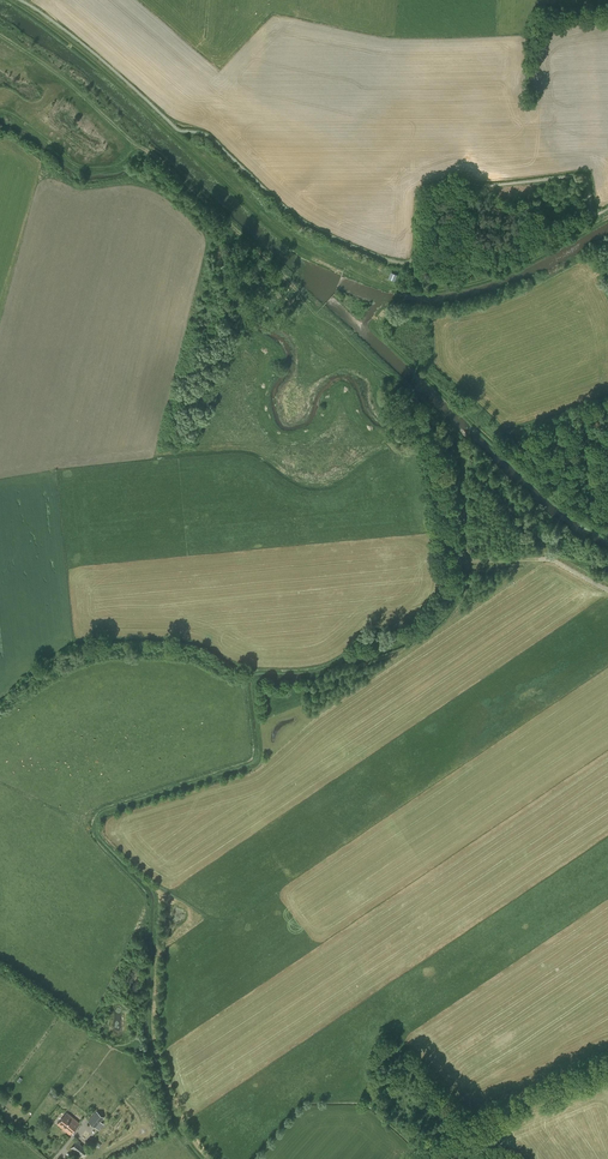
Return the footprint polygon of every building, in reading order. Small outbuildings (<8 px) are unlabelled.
[(96,1127),(101,1121),(104,1117),(97,1111),(88,1121),(96,1127)] [(67,1112),(57,1124),(70,1134),(79,1122),(67,1112)] [(78,1139),(71,1148),(81,1157),(88,1148),(86,1146),(85,1147),(80,1143),(81,1142),(78,1139)]
